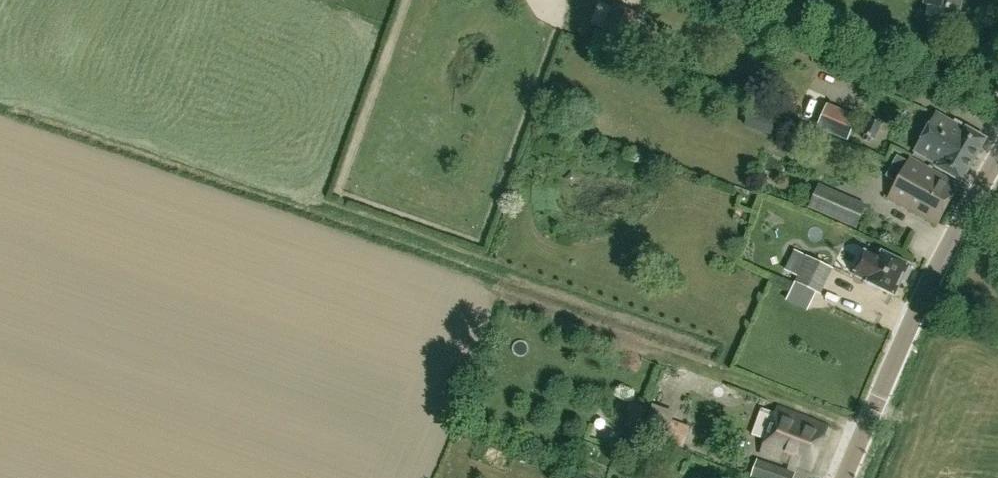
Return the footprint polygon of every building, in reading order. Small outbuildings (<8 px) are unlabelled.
[(926,5),(959,12),(962,0),(927,0),(926,5)] [(630,38),(640,13),(614,3),(604,28),(630,38)] [(984,89),(980,106),(989,107),(993,91),(984,89)] [(816,128),(848,140),(857,115),(826,103),(816,128)] [(777,120),(750,111),(745,125),(772,135),(777,120)] [(915,153),(939,167),(938,168),(962,183),(986,141),(967,130),(966,131),(937,115),(915,153)] [(875,139),(882,123),(869,117),(862,133),(865,135),(863,139),(871,143),(873,138),(875,139)] [(758,163),(775,169),(779,157),(762,151),(758,163)] [(740,174),(744,163),(725,158),(722,169),(740,174)] [(911,160),(890,199),(938,226),(959,187),(911,160)] [(808,208),(856,228),(867,204),(818,184),(808,208)] [(821,295),(834,269),(790,247),(780,268),(797,276),(794,281),(821,295)] [(883,254),(881,258),(868,251),(854,277),(868,284),(869,284),(893,296),(897,287),(899,288),(905,277),(903,275),(907,266),(883,254)] [(668,397),(675,380),(666,376),(658,394),(668,397)] [(640,431),(650,404),(631,397),(621,424),(640,431)] [(585,407),(594,425),(609,418),(601,400),(585,407)] [(682,447),(690,426),(670,419),(673,412),(652,405),(642,432),(663,439),(662,440),(682,447)] [(780,409),(763,456),(811,473),(828,426),(780,409)] [(648,448),(649,460),(663,459),(662,447),(648,448)] [(753,477),(792,477),(795,470),(756,458),(750,477),(753,477)]
